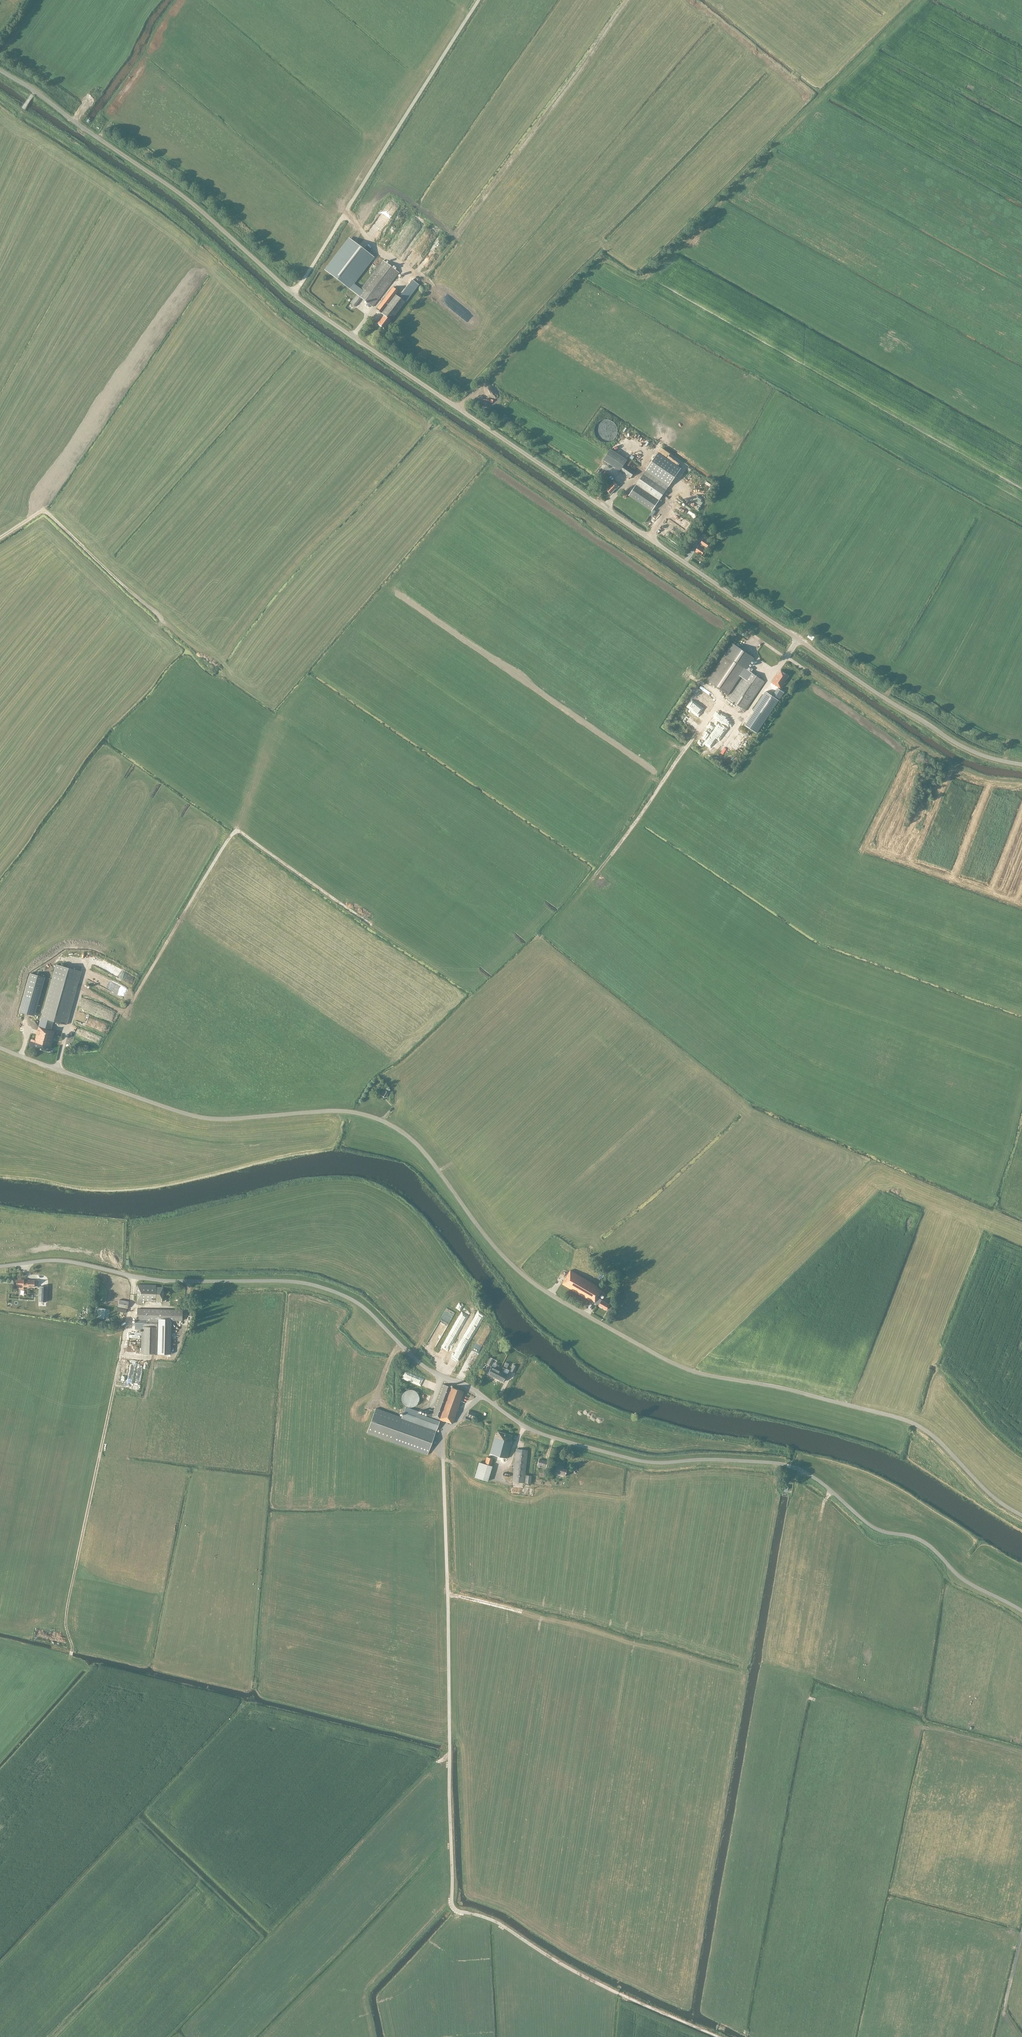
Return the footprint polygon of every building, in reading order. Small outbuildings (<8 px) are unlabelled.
[(391,233),(386,230),(378,242),(384,245),(391,233)] [(426,233),(413,250),(417,254),(431,236),(426,233)] [(383,260),(377,268),(360,289),(354,284),(374,257),(348,238),(324,270),(356,295),(350,303),(355,306),(361,298),(373,307),(399,273),(383,260)] [(425,255),(429,258),(439,243),(434,240),(425,255)] [(376,257),(372,265),(376,267),(380,260),(376,257)] [(385,329),(391,321),(405,302),(418,285),(412,280),(399,297),(395,295),(398,291),(393,287),(376,309),(381,313),(384,315),(377,323),(385,329)] [(356,308),(350,315),(357,321),(363,314),(356,308)] [(599,439),(602,441),(605,442),(609,442),(612,440),(615,438),(616,435),(617,432),(617,428),(616,425),(614,423),(612,421),(609,420),(606,419),(603,420),(600,421),(598,423),(596,425),(595,428),(595,431),(595,435),(597,437),(599,439)] [(627,461),(610,450),(602,461),(619,472),(627,461)] [(658,453),(645,471),(668,487),(681,468),(658,453)] [(635,472),(625,465),(621,471),(631,477),(635,472)] [(643,474),(628,495),(652,511),(666,490),(643,474)] [(612,485),(607,490),(610,494),(615,489),(616,489),(619,486),(614,482),(611,485),(612,485)] [(692,489),(688,494),(698,504),(703,500),(692,489)] [(685,529),(689,522),(675,513),(672,517),(677,520),(675,523),(685,529)] [(673,530),(670,534),(673,537),(670,542),(675,547),(679,542),(676,540),(682,533),(679,531),(677,534),(673,530)] [(700,543),(701,544),(699,546),(695,551),(701,556),(710,543),(703,539),(700,543)] [(799,621),(797,624),(799,625),(797,628),(802,631),(806,625),(799,621)] [(815,641),(808,632),(806,634),(812,642),(815,641)] [(765,682),(754,674),(749,671),(746,669),(754,658),(732,643),(724,654),(725,655),(708,681),(728,695),(741,675),(743,677),(728,699),(745,711),(765,682)] [(771,682),(780,689),(786,681),(785,680),(788,676),(780,670),(777,675),(771,682)] [(779,700),(765,691),(753,709),(767,718),(779,700)] [(81,971),(57,964),(41,1018),(66,1025),(81,971)] [(116,967),(114,970),(115,971),(113,974),(117,977),(118,976),(119,976),(122,972),(116,967)] [(89,974),(87,978),(117,993),(120,986),(110,981),(110,982),(108,981),(109,980),(104,978),(103,981),(99,979),(100,976),(92,972),(90,975),(89,974)] [(30,973),(19,1012),(34,1016),(45,977),(30,973)] [(54,1031),(39,1027),(33,1047),(49,1052),(54,1031)] [(386,1087),(385,1089),(384,1089),(380,1095),(385,1097),(389,1092),(390,1090),(386,1087)] [(591,1300),(599,1289),(596,1287),(597,1286),(570,1270),(562,1284),(590,1300),(590,1299),(591,1300)] [(601,1290),(599,1289),(591,1300),(599,1304),(598,1305),(606,1310),(609,1304),(597,1297),(601,1290)] [(129,1302),(119,1300),(118,1307),(128,1309),(129,1302)] [(135,1328),(142,1328),(141,1353),(157,1354),(158,1326),(168,1327),(168,1321),(182,1321),(182,1310),(137,1309),(136,1320),(135,1319),(135,1328)] [(129,1337),(128,1352),(139,1352),(139,1348),(138,1348),(138,1340),(138,1336),(132,1336),(132,1337),(129,1337)] [(438,1339),(430,1337),(427,1345),(435,1348),(438,1339)] [(487,1374),(495,1378),(499,1370),(497,1369),(499,1366),(493,1363),(491,1367),(487,1374)] [(505,1369),(503,1368),(501,1371),(499,1370),(495,1378),(502,1382),(506,1374),(503,1373),(505,1369)] [(366,1432),(393,1442),(427,1454),(439,1420),(444,1422),(444,1421),(452,1423),(463,1392),(442,1384),(433,1411),(429,1409),(427,1415),(431,1417),(430,1418),(418,1413),(418,1411),(408,1408),(404,1419),(375,1408),(366,1432)] [(419,1399),(419,1398),(418,1397),(418,1396),(418,1395),(417,1394),(417,1393),(416,1392),(415,1392),(415,1391),(414,1391),(414,1390),(413,1390),(412,1390),(411,1390),(410,1390),(409,1390),(408,1390),(407,1390),(406,1390),(405,1391),(404,1392),(403,1393),(402,1394),(402,1395),(401,1396),(401,1397),(401,1398),(401,1399),(401,1400),(401,1401),(402,1401),(402,1402),(402,1403),(403,1403),(403,1404),(404,1405),(405,1406),(406,1406),(407,1407),(408,1407),(409,1407),(410,1407),(411,1407),(412,1407),(413,1407),(414,1406),(415,1406),(415,1405),(416,1405),(417,1404),(417,1403),(418,1402),(418,1401),(418,1400),(419,1399)] [(464,1404),(470,1406),(472,1398),(464,1395),(460,1407),(463,1408),(464,1404)] [(469,1411),(467,1416),(473,1419),(475,1413),(469,1411)] [(495,1435),(489,1456),(502,1459),(502,1458),(507,1459),(511,1442),(510,1442),(511,1436),(497,1432),(496,1435),(495,1435)] [(527,1450),(516,1449),(512,1482),(523,1483),(527,1450)] [(484,1463),(491,1465),(493,1457),(487,1455),(484,1463)] [(539,1459),(537,1465),(546,1467),(548,1461),(539,1459)] [(491,1466),(479,1462),(474,1477),(487,1481),(491,1466)] [(557,1464),(555,1473),(565,1476),(567,1469),(563,1468),(564,1466),(557,1464)]
